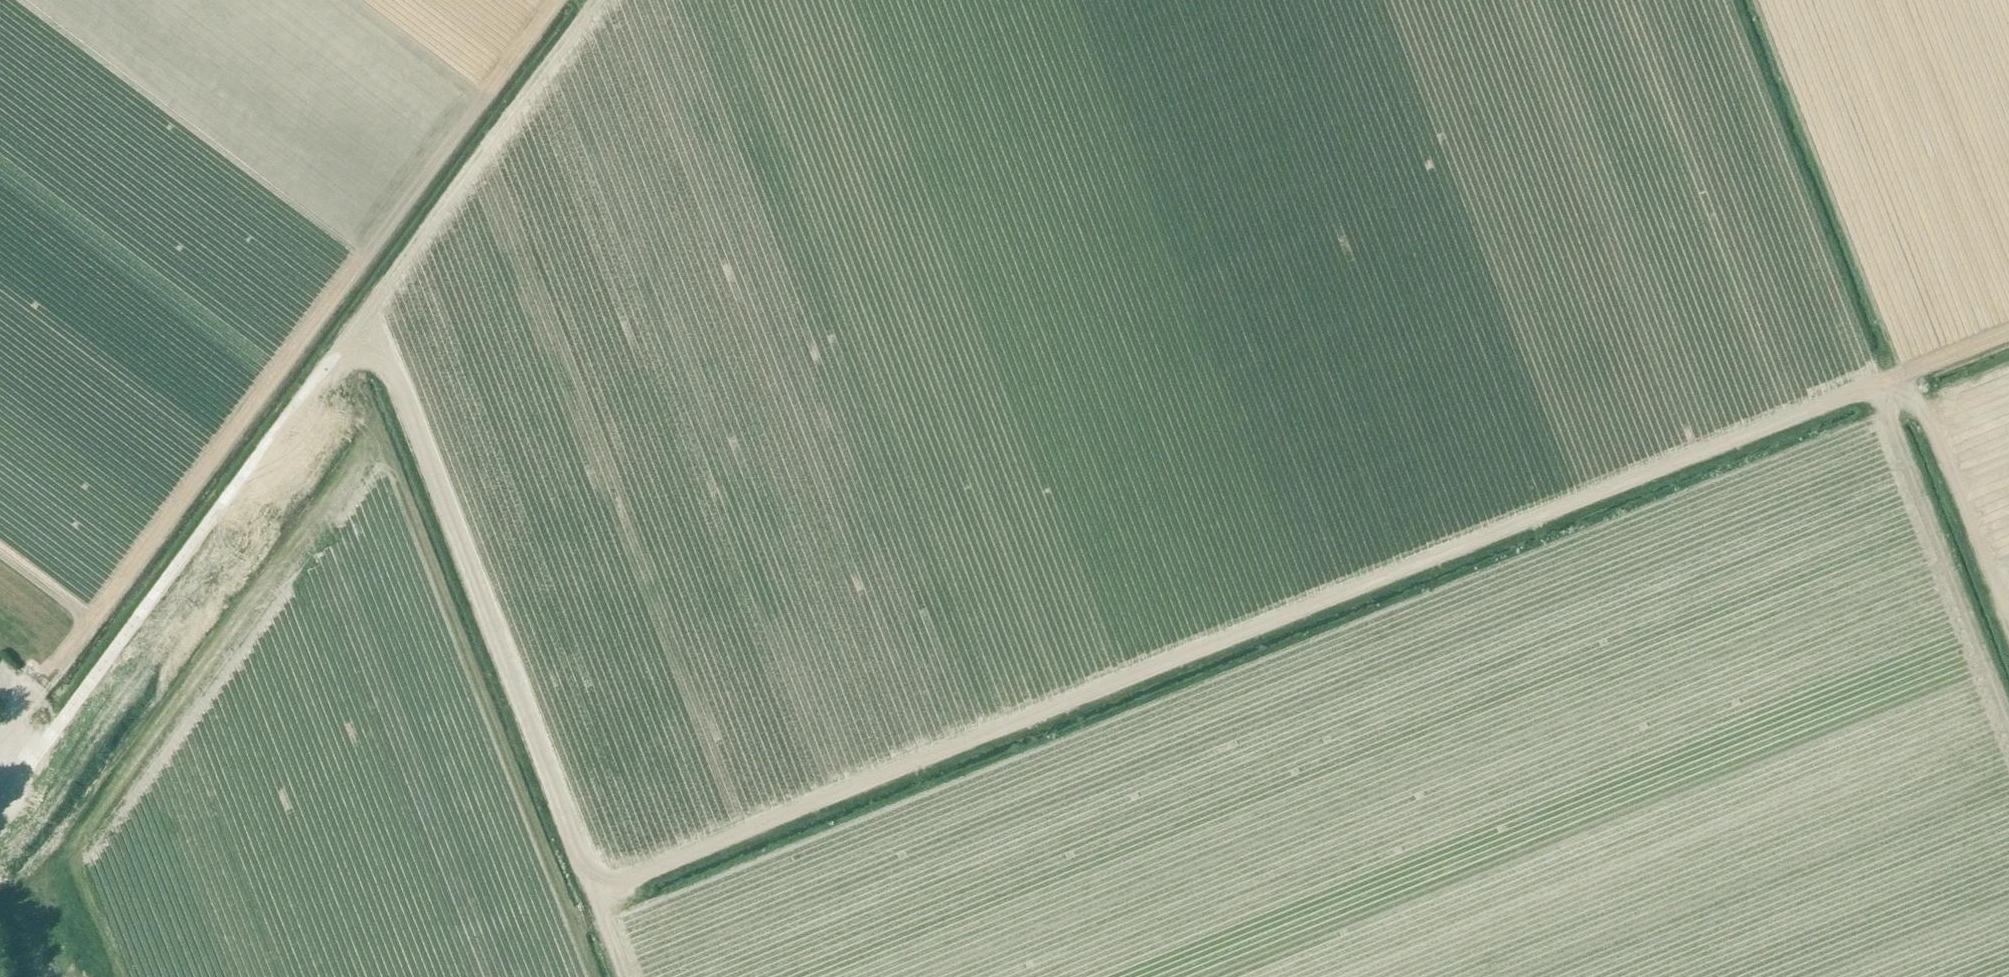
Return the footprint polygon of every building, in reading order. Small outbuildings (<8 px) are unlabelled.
[(16,798),(10,793),(0,806),(0,817),(1,818),(16,798)]
